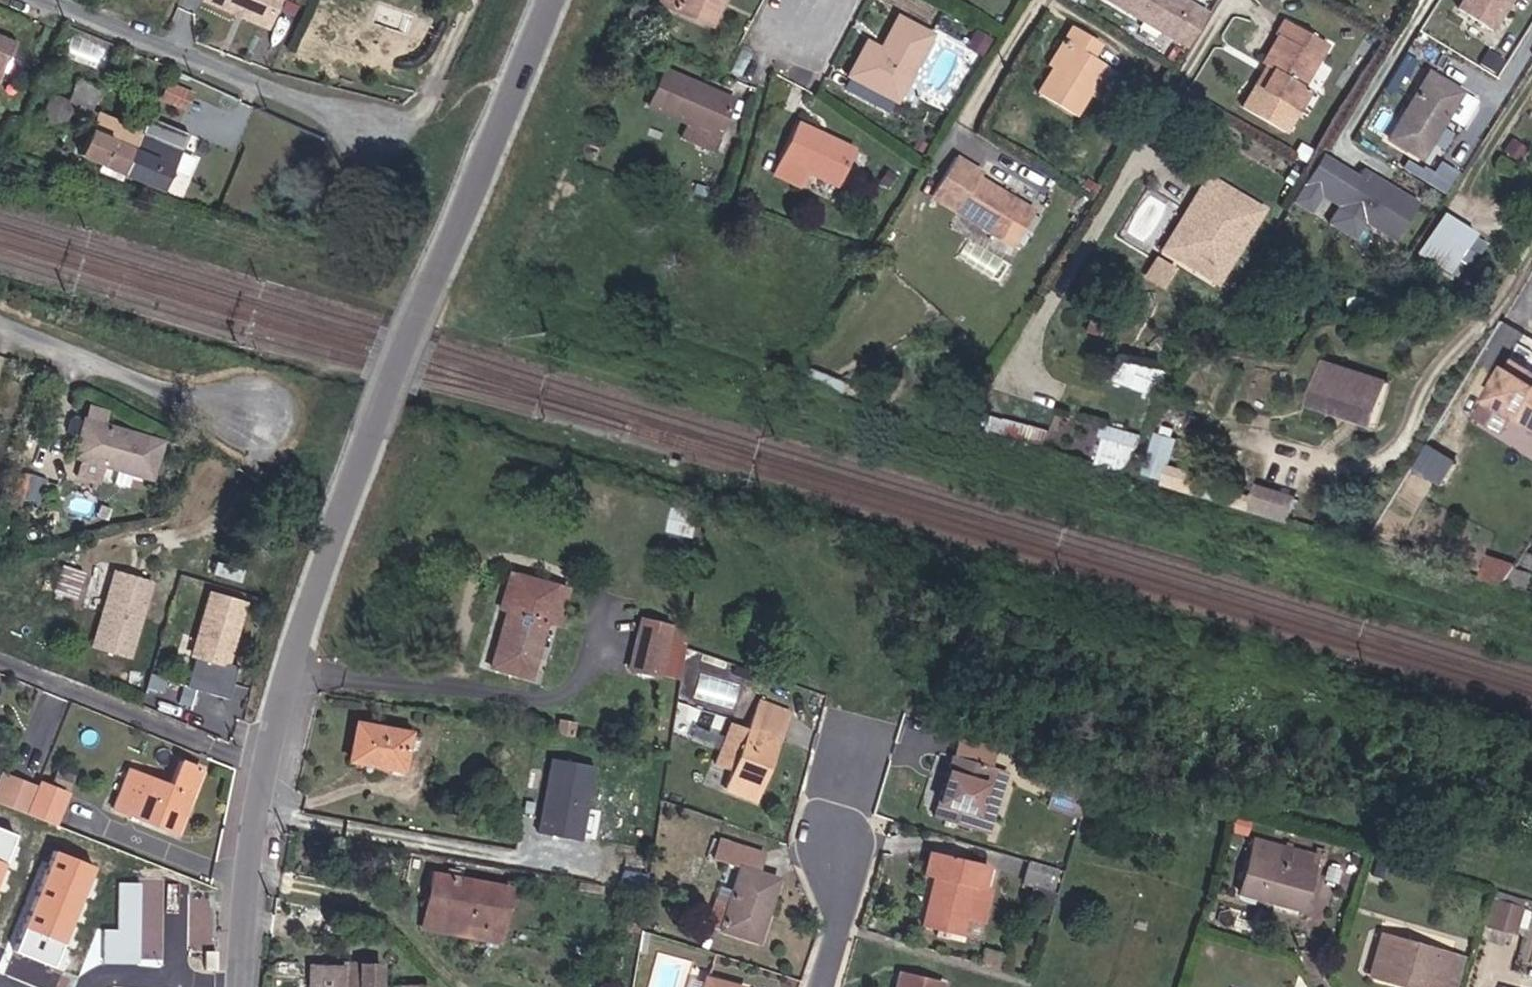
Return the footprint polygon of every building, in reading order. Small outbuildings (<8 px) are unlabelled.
[(247,9),(253,6),(259,9),(262,15),(283,23),(292,0),(224,0),(247,9)] [(646,9),(651,0),(634,0),(633,2),(646,9)] [(921,79),(952,10),(928,0),(919,0),(906,28),(890,21),(874,59),(921,79)] [(1217,7),(1206,0),(1132,0),(1195,40),(1217,7)] [(1527,0),(1480,0),(1473,10),(1508,31),(1527,0)] [(1290,57),(1300,63),(1322,26),(1305,16),(1296,32),(1298,33),(1293,40),(1298,42),(1290,57)] [(1286,85),(1306,97),(1342,38),(1322,26),(1300,63),(1286,85)] [(28,44),(0,35),(0,112),(28,44)] [(1306,97),(1319,104),(1332,80),(1325,77),(1346,40),(1342,38),(1306,97)] [(1047,126),(1082,146),(1114,97),(1098,86),(1108,71),(1079,53),(1073,66),(1083,72),(1069,93),(1047,126)] [(1277,79),(1286,85),(1300,63),(1290,57),(1277,79)] [(688,123),(723,138),(743,89),(674,61),(660,99),(692,112),(688,123)] [(1058,87),(1069,93),(1083,72),(1073,66),(1058,87)] [(1390,136),(1421,156),(1463,89),(1432,71),(1390,136)] [(84,105),(94,81),(70,72),(61,95),(84,105)] [(1300,107),(1306,97),(1286,85),(1279,96),(1300,107)] [(825,159),(850,171),(865,141),(830,123),(835,114),(814,104),(788,156),(818,171),(825,159)] [(145,112),(139,127),(91,108),(75,150),(98,158),(95,166),(139,183),(141,175),(183,191),(207,136),(145,112)] [(1521,162),(1528,149),(1512,141),(1505,154),(1521,162)] [(1453,196),(1465,176),(1441,161),(1433,175),(1423,169),(1421,171),(1411,165),(1409,170),(1453,196)] [(1402,246),(1424,209),(1365,173),(1343,210),(1402,246)] [(980,199),(953,183),(931,221),(1015,271),(1034,238),(977,204),(980,199)] [(1270,233),(1214,200),(1196,229),(1209,237),(1191,265),(1235,291),(1270,233)] [(1461,274),(1484,235),(1452,215),(1429,255),(1461,274)] [(1209,237),(1196,229),(1172,268),(1184,277),(1228,303),(1235,291),(1191,265),(1209,237)] [(1186,291),(1166,278),(1156,295),(1176,307),(1186,291)] [(1183,396),(1191,371),(1152,360),(1144,385),(1183,396)] [(1520,368),(1531,374),(1531,364),(1524,360),(1520,368)] [(1520,368),(1495,415),(1520,428),(1528,412),(1531,414),(1531,374),(1520,368)] [(1368,434),(1386,438),(1397,393),(1331,374),(1318,419),(1354,430),(1356,422),(1371,427),(1368,434)] [(994,414),(990,432),(1048,445),(1052,427),(994,414)] [(85,453),(162,472),(172,435),(95,415),(85,453)] [(1095,450),(1100,425),(1064,419),(1060,444),(1095,450)] [(1113,468),(1142,477),(1164,442),(1121,429),(1117,438),(1124,440),(1113,468)] [(1259,480),(1251,507),(1291,519),(1299,492),(1259,480)] [(716,521),(717,515),(694,510),(693,517),(716,521)] [(689,535),(713,540),(716,521),(693,517),(689,535)] [(721,541),(722,533),(724,523),(716,521),(713,540),(721,541)] [(1531,565),(1531,558),(1509,545),(1499,562),(1525,577),(1531,565)] [(89,586),(99,560),(81,552),(71,578),(89,586)] [(148,626),(167,570),(131,558),(112,614),(148,626)] [(513,614),(522,616),(531,582),(523,580),(513,614)] [(546,685),(561,629),(570,593),(531,582),(522,616),(507,674),(546,685)] [(242,656),(260,597),(226,585),(218,609),(222,611),(219,620),(215,618),(207,644),(242,656)] [(561,629),(575,632),(585,597),(570,593),(561,629)] [(647,680),(675,687),(686,637),(658,631),(647,680)] [(696,691),(703,651),(704,641),(686,637),(675,687),(696,691)] [(705,675),(700,699),(737,707),(742,683),(705,675)] [(207,707),(212,693),(193,687),(189,701),(207,707)] [(732,792),(766,803),(797,715),(762,703),(750,736),(733,730),(720,768),(738,774),(732,792)] [(365,761),(418,772),(427,734),(374,723),(365,761)] [(1000,770),(1005,753),(966,741),(961,759),(1000,770)] [(176,780),(136,764),(120,802),(183,827),(208,762),(186,754),(176,780)] [(961,759),(941,820),(980,832),(990,801),(1003,806),(1014,775),(1000,770),(961,759)] [(60,822),(71,790),(1,767),(0,769),(0,803),(60,822)] [(596,842),(606,780),(564,774),(554,835),(596,842)] [(1003,806),(990,801),(980,832),(994,837),(1003,806)] [(0,829),(0,873),(15,835),(0,829)] [(726,934),(765,946),(785,884),(763,878),(769,857),(724,843),(718,863),(747,872),(726,934)] [(93,866),(53,850),(13,952),(53,967),(93,866)] [(1242,903),(1306,922),(1316,884),(1278,874),(1283,858),(1257,851),(1242,903)] [(982,891),(993,894),(997,876),(936,857),(930,877),(942,880),(928,930),(968,941),(973,925),(982,891)] [(1316,884),(1320,870),(1283,858),(1278,874),(1316,884)] [(1029,887),(1058,896),(1064,875),(1035,866),(1029,887)] [(147,912),(188,915),(191,880),(150,877),(147,912)] [(116,925),(104,925),(104,956),(139,956),(139,879),(117,879),(116,925)] [(447,930),(523,946),(531,907),(454,890),(447,930)] [(973,925),(989,929),(997,895),(993,894),(982,891),(973,925)] [(1492,937),(1517,945),(1525,917),(1501,910),(1492,937)] [(519,961),(523,946),(447,930),(444,944),(519,961)] [(1454,964),(1389,945),(1376,986),(1381,986),(1447,986),(1454,964)] [(984,969),(1003,975),(1008,957),(989,951),(984,969)] [(1469,969),(1454,964),(1447,986),(1463,986),(1469,969)] [(437,972),(321,966),(321,986),(437,986),(437,972)]
